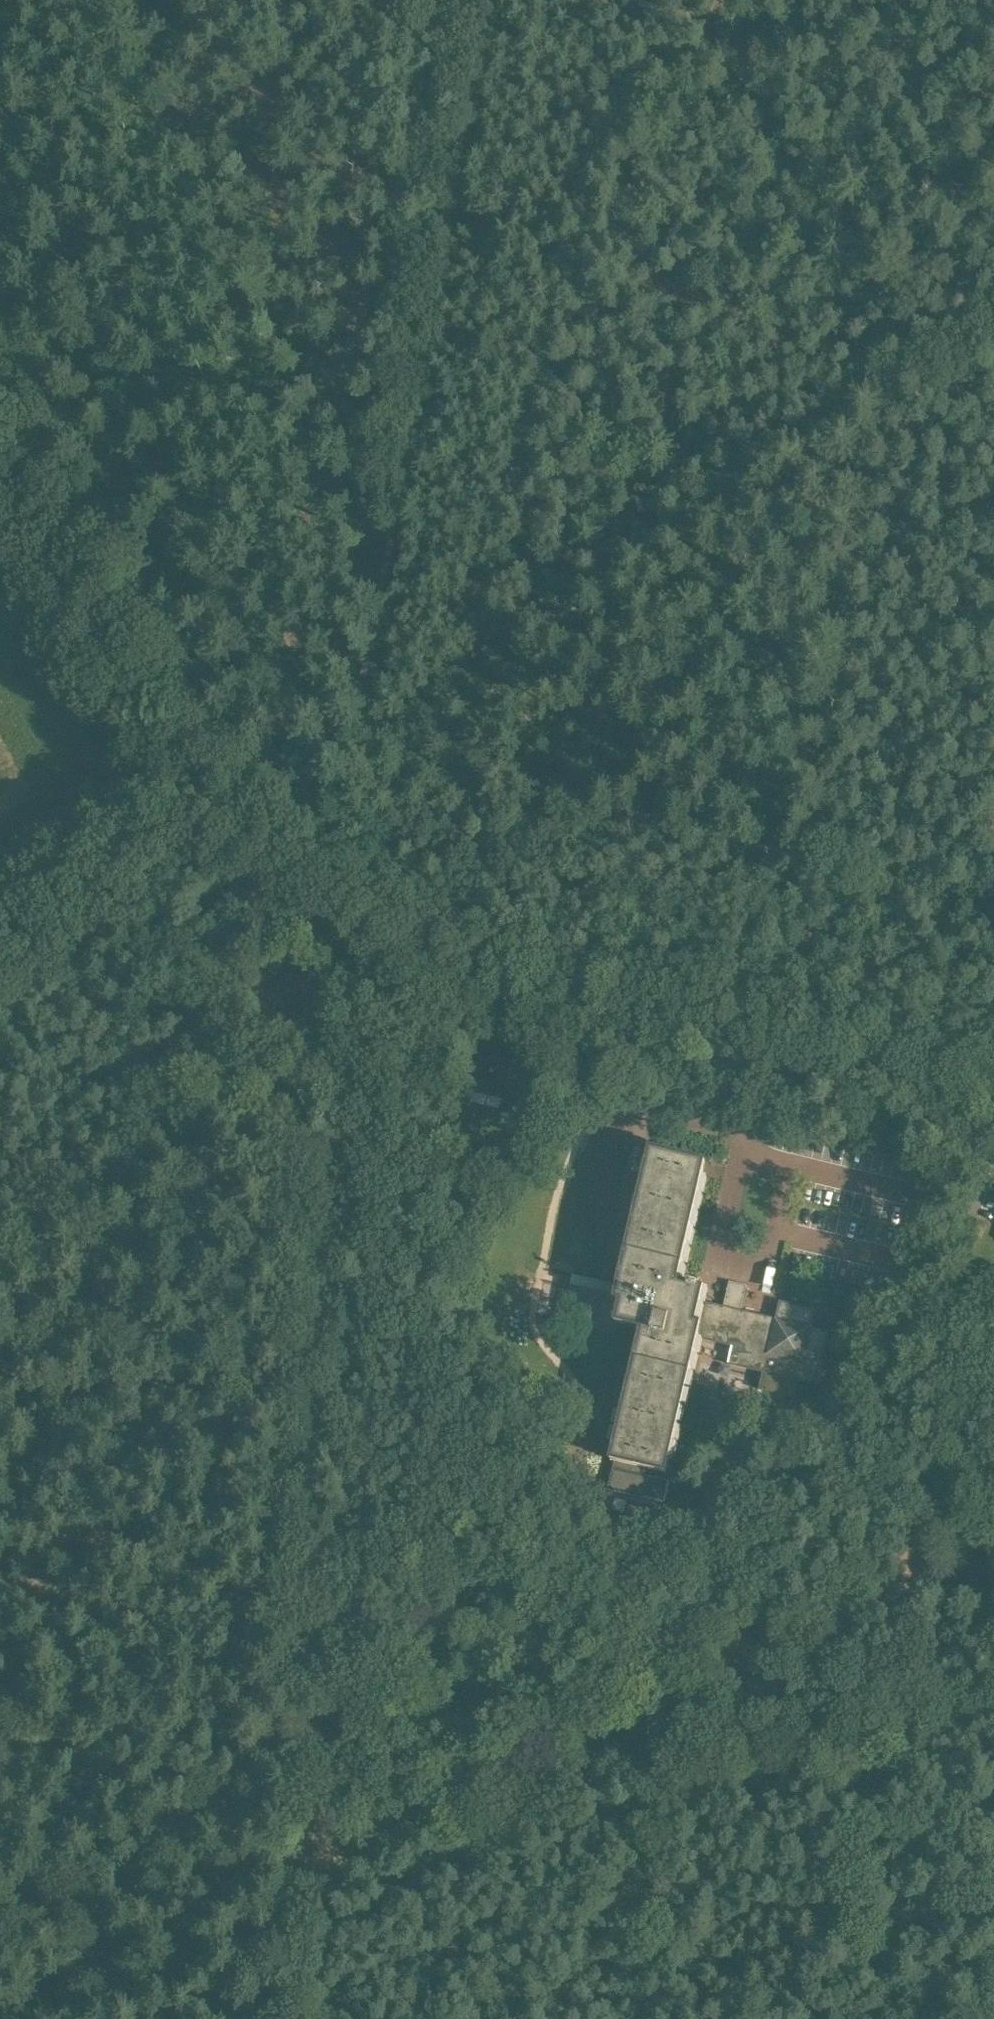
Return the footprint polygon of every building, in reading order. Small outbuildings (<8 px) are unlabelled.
[(522,1083),(509,1080),(512,1068),(479,1061),(471,1093),(503,1101),(501,1112),(514,1115),(522,1083)] [(651,1150),(617,1297),(570,1286),(562,1321),(615,1333),(617,1324),(641,1329),(611,1461),(622,1464),(621,1471),(611,1469),(606,1491),(644,1499),(649,1477),(644,1476),(646,1469),(666,1474),(697,1338),(732,1346),(729,1361),(747,1365),(750,1351),(768,1355),(764,1373),(798,1381),(802,1363),(820,1367),(828,1332),(810,1328),(815,1310),(780,1302),(776,1320),(740,1312),(742,1302),(725,1298),(723,1307),(700,1302),(703,1289),(698,1288),(699,1285),(689,1283),(688,1285),(677,1283),(705,1163),(651,1150)]
